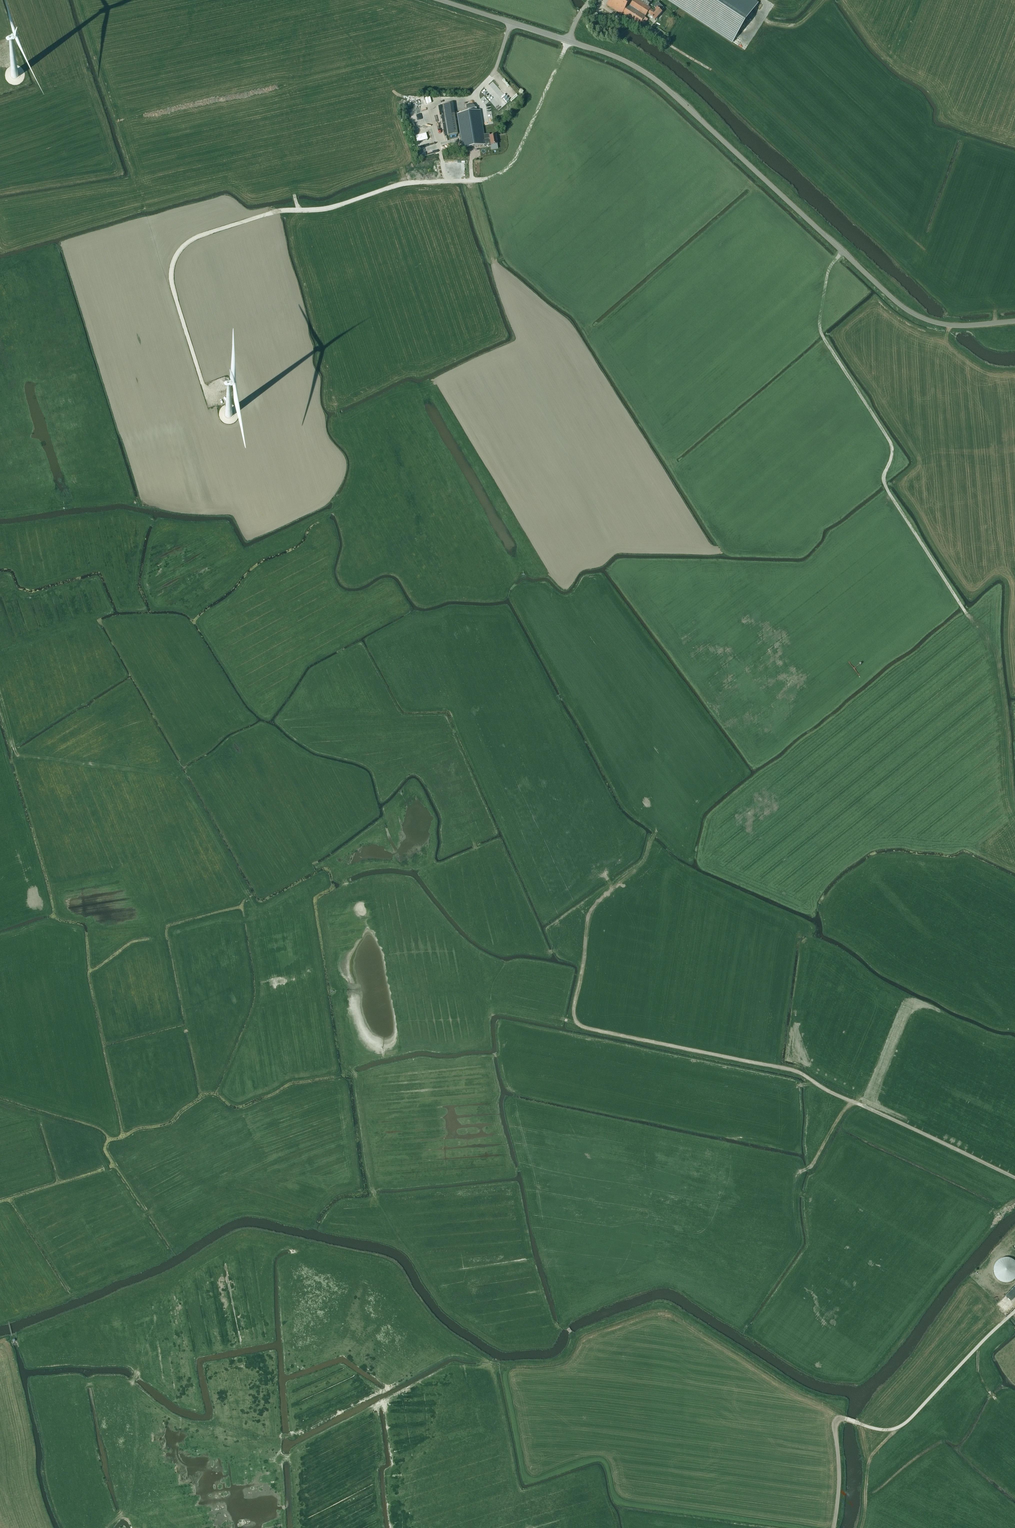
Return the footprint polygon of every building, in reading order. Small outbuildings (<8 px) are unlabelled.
[(607,5),(622,14),(622,13),(640,25),(648,13),(651,15),(650,16),(655,20),(663,12),(661,11),(664,8),(658,2),(654,7),(657,9),(654,11),(651,9),(651,8),(649,6),(653,0),(610,0),(607,5)] [(759,4),(753,0),(668,0),(733,42),(759,4)] [(495,93),(490,96),(493,101),(498,98),(495,93)] [(447,135),(458,134),(453,103),(443,105),(447,135)] [(486,144),(491,143),(491,145),(494,145),(497,144),(496,135),(488,136),(488,134),(484,134),(480,110),(457,114),(462,148),(486,145),(486,144)] [(428,150),(428,146),(425,140),(419,142),(422,152),(428,150)] [(1011,1258),(1009,1258),(1007,1257),(1006,1257),(1005,1257),(1004,1258),(1003,1258),(1002,1258),(1001,1259),(999,1260),(998,1261),(997,1262),(996,1263),(995,1265),(994,1266),(994,1268),(994,1269),(994,1271),(994,1272),(994,1273),(995,1274),(995,1276),(996,1277),(997,1278),(998,1279),(1000,1280),(1001,1281),(1003,1282),(1004,1282),(1006,1282),(1007,1282),(1008,1282),(1009,1282),(1011,1282),(1012,1281),(1013,1280),(1014,1280),(1014,1279),(1014,1261),(1014,1260),(1013,1259),(1012,1259),(1011,1258)]
